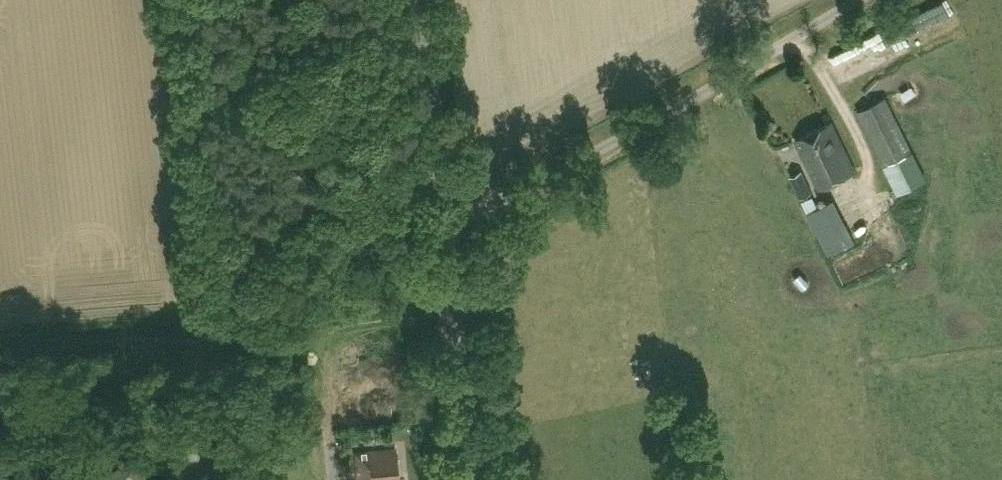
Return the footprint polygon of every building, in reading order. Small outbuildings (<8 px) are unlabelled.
[(881,20),(855,34),(869,60),(895,46),(881,20)] [(885,96),(858,109),(885,164),(912,151),(885,96)] [(832,121),(795,138),(818,187),(855,170),(832,121)] [(810,188),(801,168),(789,174),(799,194),(810,188)] [(813,195),(802,200),(807,210),(818,205),(813,195)] [(377,428),(369,428),(370,437),(378,436),(377,428)] [(395,448),(355,450),(356,478),(397,476),(395,448)]
